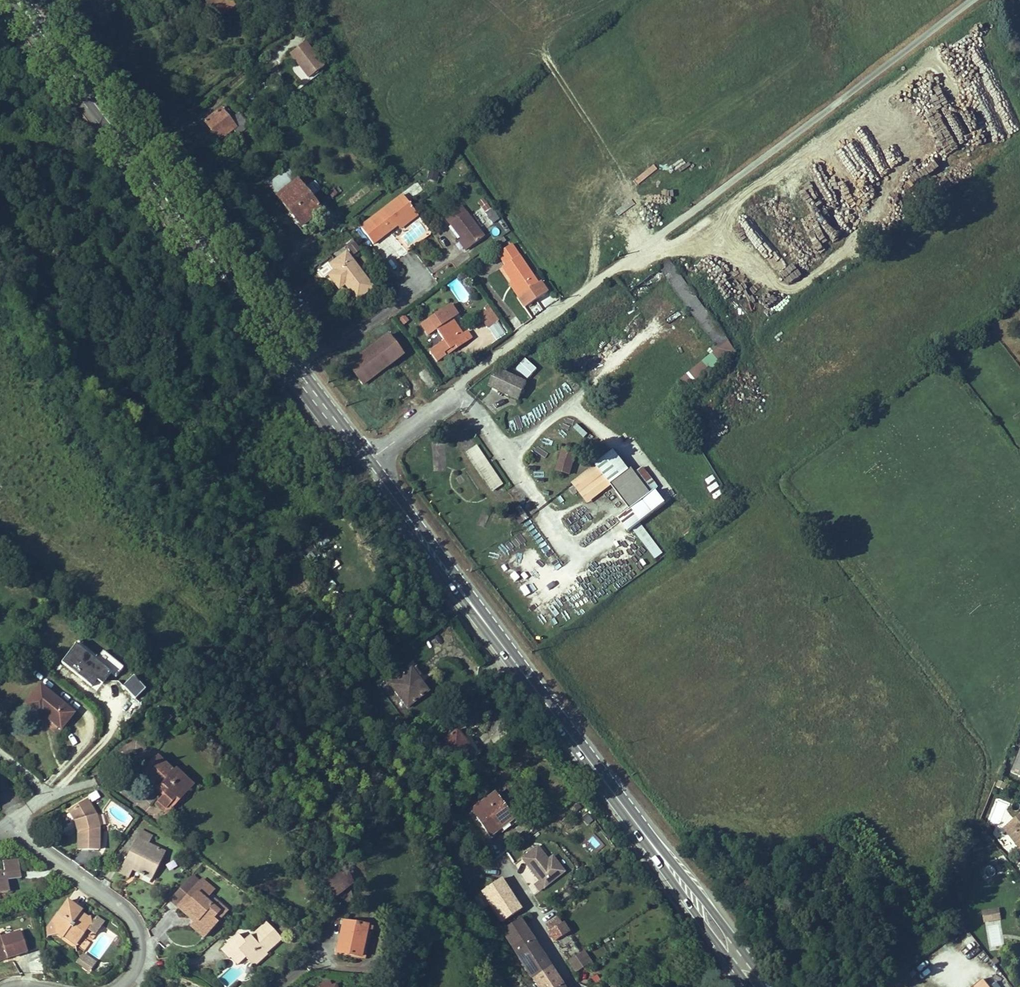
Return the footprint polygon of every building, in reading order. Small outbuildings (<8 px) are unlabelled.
[(219,18),(238,3),(235,0),(205,0),(219,18)] [(318,41),(322,53),(330,50),(326,39),(318,41)] [(290,54),(309,79),(324,67),(305,43),(290,54)] [(205,122),(219,140),(233,130),(238,136),(250,127),(239,113),(234,117),(228,110),(224,113),(221,109),(205,122)] [(268,186),(277,197),(297,181),(288,170),(268,186)] [(277,197),(301,227),(321,211),(297,181),(277,197)] [(415,212),(402,195),(360,226),(373,243),(397,225),(415,212)] [(485,213),(492,223),(499,219),(492,209),(491,209),(484,199),(478,203),(485,213)] [(468,248),(484,237),(461,207),(446,218),(461,238),(458,241),(465,251),(468,248)] [(415,212),(397,225),(399,228),(417,215),(415,212)] [(495,244),(498,247),(506,241),(503,238),(495,244)] [(354,241),(346,247),(352,255),(360,249),(354,241)] [(513,283),(521,295),(538,284),(511,244),(498,254),(505,265),(502,267),(513,283)] [(357,300),(372,288),(346,253),(331,265),(335,271),(329,276),(337,286),(343,281),(345,284),(357,300)] [(737,350),(670,261),(658,270),(664,278),(719,349),(726,359),(737,350)] [(518,297),(521,295),(513,283),(510,285),(518,297)] [(537,301),(528,305),(532,314),(541,310),(537,301)] [(421,325),(428,335),(437,329),(445,341),(439,345),(446,356),(471,339),(467,332),(462,335),(451,319),(457,315),(450,305),(421,325)] [(491,309),(479,316),(487,328),(498,320),(491,309)] [(348,365),(362,385),(403,355),(388,335),(348,365)] [(687,390),(726,359),(719,349),(679,380),(687,390)] [(525,357),(516,368),(528,378),(537,367),(525,357)] [(519,400),(527,383),(498,369),(490,386),(519,400)] [(481,453),(477,447),(466,454),(470,460),(481,453)] [(537,447),(534,457),(552,463),(555,452),(537,447)] [(570,474),(576,453),(563,449),(561,459),(566,460),(562,472),(570,474)] [(611,485),(629,471),(614,451),(572,483),(588,503),(611,485)] [(494,472),(481,453),(470,460),(483,479),(494,472)] [(562,472),(566,460),(561,459),(557,471),(562,472)] [(665,503),(656,491),(659,488),(643,467),(633,475),(629,471),(611,485),(630,510),(619,519),(629,532),(665,503)] [(502,484),(494,472),(483,479),(491,491),(502,484)] [(708,486),(715,498),(722,493),(715,482),(708,486)] [(136,647),(119,636),(115,642),(133,653),(136,647)] [(60,661),(91,684),(95,678),(101,682),(109,671),(115,675),(123,665),(101,649),(96,657),(74,641),(60,661)] [(428,692),(411,669),(390,684),(407,707),(428,692)] [(121,684),(133,698),(145,687),(133,674),(121,684)] [(74,714),(40,687),(25,705),(40,718),(44,713),(47,715),(46,716),(61,729),(74,714)] [(167,724),(172,718),(164,711),(159,716),(167,724)] [(474,753),(457,730),(436,746),(453,769),(474,753)] [(474,739),(470,734),(466,737),(470,742),(474,739)] [(173,772),(157,757),(142,772),(165,794),(156,803),(167,814),(176,804),(174,801),(188,786),(173,772)] [(196,788),(176,770),(173,772),(188,786),(174,801),(176,804),(179,806),(196,788)] [(493,793),(489,787),(485,790),(489,796),(493,793)] [(511,821),(499,805),(501,804),(493,793),(489,796),(485,790),(471,800),(476,807),(472,811),(490,836),(499,829),(511,821)] [(90,801),(99,798),(96,791),(88,794),(90,801)] [(99,827),(96,816),(87,800),(69,811),(76,822),(78,832),(78,849),(99,849),(99,827)] [(517,822),(503,803),(501,804),(499,805),(511,821),(499,829),(502,833),(517,822)] [(1004,828),(1019,848),(1019,815),(1004,828)] [(581,840),(592,853),(601,846),(590,832),(581,840)] [(140,834),(124,862),(134,868),(135,865),(140,867),(137,872),(140,874),(139,875),(143,877),(144,876),(152,880),(160,863),(153,859),(158,849),(147,843),(149,838),(140,834)] [(560,876),(548,860),(537,847),(522,859),(539,881),(534,884),(540,891),(560,876)] [(160,863),(166,853),(158,849),(153,859),(160,863)] [(564,872),(552,857),(548,860),(560,876),(564,872)] [(20,878),(17,859),(2,861),(4,871),(5,871),(6,881),(20,878)] [(129,878),(133,870),(137,872),(140,867),(135,865),(134,868),(124,862),(119,873),(129,878)] [(350,886),(345,867),(326,882),(336,896),(350,886)] [(5,871),(4,871),(0,872),(0,894),(8,892),(6,881),(5,871)] [(192,876),(173,897),(180,905),(197,920),(195,922),(207,933),(223,916),(211,905),(205,900),(213,890),(202,880),(200,882),(192,876)] [(520,910),(500,879),(482,891),(502,922),(520,910)] [(197,920),(180,905),(173,897),(170,900),(195,922),(197,920)] [(227,911),(215,900),(211,905),(223,916),(227,911)] [(84,927),(91,926),(89,916),(83,917),(78,914),(81,910),(68,901),(58,914),(48,928),(48,933),(54,933),(57,935),(61,938),(62,937),(69,943),(74,937),(78,940),(84,932),(81,931),(84,927)] [(982,910),(984,923),(1001,919),(999,907),(982,910)] [(95,934),(103,922),(96,917),(91,926),(84,927),(95,934)] [(533,941),(528,944),(528,943),(524,945),(518,936),(527,931),(519,919),(503,930),(539,986),(558,986),(562,985),(557,977),(548,983),(543,976),(552,970),(533,941)] [(569,932),(562,923),(561,923),(559,919),(547,926),(549,931),(549,932),(555,941),(569,932)] [(495,936),(486,921),(482,924),(491,938),(495,936)] [(207,933),(195,922),(191,927),(203,938),(207,933)] [(361,957),(367,926),(344,922),(337,952),(361,957)] [(266,953),(281,939),(267,923),(254,934),(257,937),(254,940),(251,937),(250,935),(244,941),(238,934),(231,940),(246,958),(254,966),(267,954),(266,953)] [(996,926),(996,931),(988,932),(988,947),(1002,947),(1002,925),(996,926)] [(21,931),(1,937),(0,934),(0,957),(6,955),(7,959),(27,952),(21,931)] [(533,941),(527,931),(518,936),(524,945),(528,943),(528,944),(533,941)] [(246,958),(231,940),(220,950),(229,959),(231,957),(238,965),(246,958)] [(87,972),(96,961),(83,951),(74,961),(87,972)] [(590,962),(584,951),(569,960),(575,971),(590,962)] [(557,977),(552,970),(543,976),(548,983),(557,977)] [(613,982),(610,975),(600,982),(603,986),(616,986),(613,982)] [(984,979),(973,986),(990,986),(984,979)]
